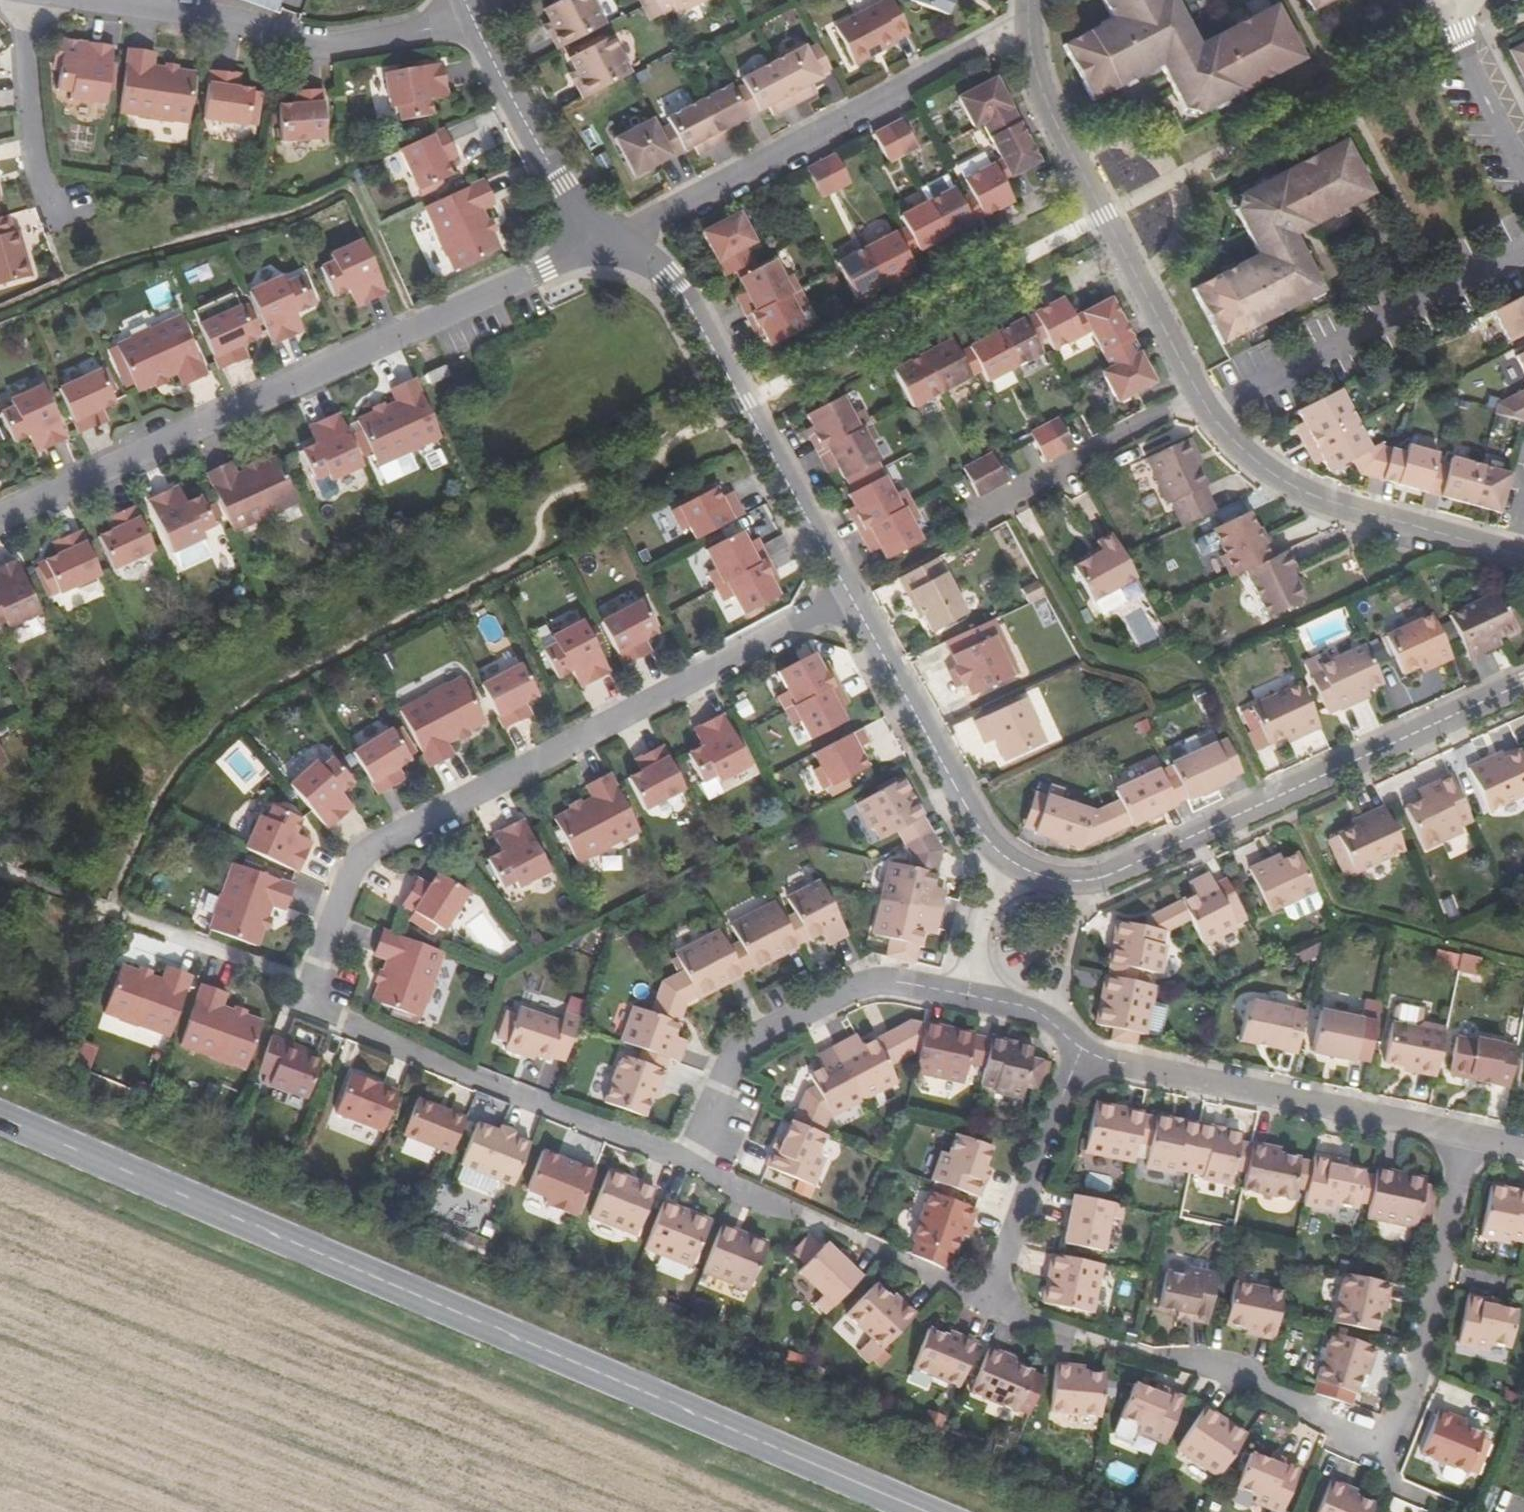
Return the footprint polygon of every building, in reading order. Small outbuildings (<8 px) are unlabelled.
[(278,12),(282,0),(239,0),(278,12)] [(539,41),(546,55),(594,31),(578,0),(561,0),(534,15),(540,28),(545,38),(539,41)] [(643,5),(651,21),(663,14),(656,0),(653,0),(643,5)] [(663,14),(674,9),(676,13),(702,0),(656,0),(663,14)] [(909,32),(892,0),(888,0),(836,28),(855,64),(898,42),(898,39),(909,32)] [(910,1),(947,15),(953,0),(910,0),(910,1)] [(1279,10),(1269,15),(1266,11),(1201,44),(1187,17),(1182,19),(1172,0),(1105,0),(1113,17),(1065,42),(1075,62),(1079,60),(1088,76),(1083,79),(1093,97),(1115,86),(1161,64),(1184,108),(1200,113),(1243,91),(1305,59),(1279,10)] [(1182,19),(1187,17),(1178,0),(1172,0),(1182,19)] [(1310,11),(1332,0),(1304,0),(1310,11)] [(1277,5),(1266,11),(1269,15),(1279,10),(1277,5)] [(537,43),(539,41),(545,38),(540,28),(532,33),(537,43)] [(106,104),(114,47),(87,43),(87,50),(81,49),(81,43),(56,39),(54,59),(62,60),(58,90),(77,93),(76,100),(106,104)] [(1508,49),(1523,79),(1523,41),(1508,49)] [(571,88),(565,91),(572,105),(620,80),(600,42),(559,64),(566,79),(571,88)] [(805,49),(774,65),(796,108),(818,96),(814,86),(822,82),(820,78),(832,71),(820,46),(806,52),(805,49)] [(154,54),(129,50),(120,113),(153,118),(153,121),(173,124),(174,120),(189,123),(196,75),(177,72),(165,71),(152,69),(154,54)] [(1075,62),(1083,79),(1088,76),(1079,60),(1075,62)] [(432,90),(447,87),(442,63),(386,73),(391,108),(399,107),(402,121),(432,116),(429,99),(433,98),(432,90)] [(166,64),(165,71),(177,72),(178,66),(166,64)] [(773,120),(796,108),(774,65),(741,82),(744,88),(734,93),(748,121),(769,111),(773,120)] [(239,90),(240,82),(232,81),(233,74),(210,71),(204,120),(248,126),(253,92),(239,90)] [(241,76),(233,74),(232,81),(240,82),(241,76)] [(961,96),(977,126),(983,123),(991,138),(1021,123),(997,78),(961,96)] [(563,92),(565,91),(571,88),(566,79),(558,83),(563,92)] [(448,96),(447,87),(432,90),(433,98),(448,96)] [(738,127),(748,121),(734,93),(732,88),(699,105),(722,147),(743,136),(738,127)] [(323,92),(300,92),(300,98),(293,98),(293,105),(278,105),(279,141),(324,140),(323,92)] [(698,159),(722,147),(699,105),(666,121),(667,123),(657,128),(674,160),(693,150),(698,159)] [(917,148),(902,119),(886,127),(902,156),(917,148)] [(636,181),(674,160),(657,128),(654,122),(615,142),(636,181)] [(1042,162),(1021,123),(991,138),(1000,153),(1013,146),(1017,152),(1024,148),(1034,166),(1042,162)] [(888,163),(902,156),(886,127),(872,135),(888,163)] [(441,163),(447,160),(443,152),(449,150),(439,130),(395,151),(414,191),(447,177),(441,163)] [(1193,289),(1203,309),(1207,307),(1215,324),(1212,326),(1222,345),(1322,292),(1294,237),(1362,201),(1361,197),(1371,191),(1346,139),(1284,171),(1242,194),(1237,209),(1261,255),(1220,276),(1193,289)] [(1031,168),(1034,166),(1024,148),(1017,152),(1013,146),(1000,153),(1002,159),(1013,177),(1031,168)] [(452,158),(449,150),(443,152),(447,160),(452,158)] [(966,178),(992,164),(985,150),(959,164),(966,178)] [(850,184),(835,155),(821,163),(836,192),(850,184)] [(1006,182),(1013,177),(1002,159),(992,164),(966,178),(973,191),(986,216),(1015,200),(1006,182)] [(822,199),(836,192),(821,163),(807,170),(822,199)] [(927,202),(953,188),(946,175),(919,189),(927,202)] [(497,250),(488,232),(483,222),(477,210),(491,204),(480,180),(422,208),(435,237),(435,241),(443,257),(446,257),(452,270),(497,250)] [(953,188),(927,202),(946,237),(973,223),(960,197),(955,187),(953,188)] [(973,191),(966,195),(979,220),(986,216),(973,191)] [(1373,195),(1371,191),(1361,197),(1362,201),(1373,195)] [(966,195),(960,197),(973,223),(979,220),(966,195)] [(900,216),(906,226),(919,252),(946,237),(927,202),(900,216)] [(702,234),(725,279),(736,273),(754,264),(746,250),(755,245),(739,214),(702,234)] [(24,276),(12,233),(6,216),(0,217),(0,283),(24,276)] [(488,220),(483,222),(488,232),(493,230),(488,220)] [(906,226),(900,229),(913,255),(919,252),(906,226)] [(900,229),(894,232),(908,258),(913,255),(900,229)] [(17,231),(12,233),(24,276),(30,274),(17,231)] [(894,232),(865,248),(885,286),(914,270),(908,258),(894,232)] [(344,291),(345,294),(353,291),(359,305),(379,296),(383,294),(359,241),(326,255),(329,263),(317,269),(330,297),(344,291)] [(837,263),(856,301),(885,286),(865,248),(837,263)] [(773,260),(757,269),(738,279),(745,292),(749,300),(739,305),(746,318),(799,289),(792,276),(784,280),(773,260)] [(736,273),(738,279),(757,269),(754,264),(736,273)] [(303,276),(295,280),(299,289),(307,286),(303,276)] [(270,345),(292,336),(287,322),(294,319),(292,314),(308,308),(316,304),(307,286),(299,289),(295,280),(282,285),(279,278),(246,292),(270,345)] [(806,304),(799,289),(746,318),(753,331),(761,327),(765,336),(771,347),(806,329),(795,310),(806,304)] [(352,309),(359,305),(353,291),(345,294),(352,309)] [(735,297),(739,305),(749,300),(745,292),(735,297)] [(194,306),(198,317),(240,306),(236,294),(194,306)] [(1493,311),(1509,342),(1523,335),(1523,295),(1493,311)] [(1055,350),(1092,331),(1083,313),(1076,317),(1065,297),(1036,313),(1048,337),(1055,350)] [(1112,298),(1105,301),(1114,319),(1106,323),(1109,330),(1096,337),(1104,352),(1132,336),(1112,298)] [(1114,319),(1105,301),(1102,303),(1083,313),(1092,331),(1096,337),(1109,330),(1106,323),(1114,319)] [(234,355),(239,352),(237,347),(252,341),(250,339),(259,335),(245,305),(196,326),(216,371),(236,362),(234,355)] [(1203,309),(1212,326),(1215,324),(1207,307),(1203,309)] [(1043,340),(1048,337),(1036,313),(1030,316),(1043,340)] [(1038,343),(1043,340),(1030,316),(1025,319),(1038,343)] [(133,392),(151,384),(162,380),(173,374),(180,388),(203,377),(177,318),(147,332),(145,331),(127,339),(127,342),(113,348),(119,360),(111,364),(122,389),(130,385),(133,392)] [(300,333),(294,319),(287,322),(292,336),(300,333)] [(1043,353),(1038,343),(1025,319),(998,333),(1016,367),(1043,353)] [(757,340),(765,336),(761,327),(753,331),(757,340)] [(990,381),(1016,367),(998,333),(972,346),(984,370),(990,381)] [(1156,383),(1132,336),(1104,352),(1112,366),(1103,370),(1120,402),(1156,383)] [(971,378),(958,353),(951,340),(922,355),(942,393),(971,378)] [(977,374),(984,370),(972,346),(964,350),(977,374)] [(971,378),(977,374),(964,350),(958,353),(971,378)] [(243,359),(239,352),(234,355),(236,362),(243,359)] [(913,408),(942,393),(922,355),(892,371),(913,408)] [(97,420),(104,416),(101,410),(115,404),(100,371),(59,389),(80,434),(99,425),(97,420)] [(397,403),(385,409),(375,413),(357,421),(378,466),(413,452),(412,450),(442,437),(414,378),(391,389),(397,403)] [(164,384),(162,380),(151,384),(153,389),(164,384)] [(28,436),(30,440),(36,437),(43,451),(67,440),(42,387),(10,401),(13,409),(0,414),(14,443),(28,436)] [(1299,431),(1305,444),(1355,419),(1340,389),(1312,402),(1297,411),(1306,428),(1299,431)] [(1497,405),(1495,409),(1494,414),(1523,422),(1523,391),(1497,405)] [(806,415),(812,427),(816,435),(808,439),(815,453),(868,425),(861,411),(851,416),(840,397),(806,415)] [(372,407),(375,413),(385,409),(383,403),(372,407)] [(340,413),(317,424),(323,437),(314,441),(316,444),(301,451),(314,480),(329,473),(332,480),(364,465),(340,413)] [(106,422),(104,416),(97,420),(99,425),(106,422)] [(1059,417),(1046,424),(1061,454),(1074,446),(1059,417)] [(1371,451),(1355,419),(1305,444),(1312,458),(1319,455),(1328,472),(1371,451)] [(309,427),(314,441),(323,437),(317,424),(309,427)] [(1031,432),(1046,462),(1061,454),(1046,424),(1031,432)] [(875,438),(868,425),(815,453),(822,466),(832,461),(837,470),(843,481),(879,462),(868,442),(875,438)] [(803,431),(808,439),(816,435),(812,427),(803,431)] [(36,454),(43,451),(36,437),(30,440),(36,454)] [(1171,503),(1182,526),(1214,511),(1203,488),(1206,486),(1193,457),(1196,455),(1188,439),(1146,459),(1167,504),(1171,503)] [(1382,480),(1426,493),(1434,463),(1437,454),(1424,451),(1421,458),(1390,449),(1382,480)] [(993,453),(978,460),(994,489),(1008,481),(993,453)] [(277,458),(261,466),(250,471),(238,477),(231,462),(207,473),(234,531),(248,525),(249,526),(268,518),(268,515),(297,502),(277,458)] [(1448,467),(1434,463),(1426,493),(1469,505),(1480,466),(1451,458),(1448,467)] [(247,465),(250,471),(261,466),(258,460),(247,465)] [(965,467),(980,496),(994,489),(978,460),(965,467)] [(827,475),(837,470),(832,461),(822,466),(827,475)] [(1509,475),(1480,466),(1469,505),(1498,514),(1509,475)] [(329,473),(314,480),(323,499),(328,501),(336,497),(338,492),(332,480),(329,473)] [(849,493),(855,506),(859,513),(852,517),(859,531),(912,503),(904,490),(894,495),(883,476),(849,493)] [(725,502),(722,496),(717,486),(673,509),(684,530),(691,526),(697,539),(746,513),(736,496),(725,502)] [(179,487),(172,490),(178,504),(185,501),(179,487)] [(187,504),(185,501),(178,504),(172,490),(148,500),(172,554),(176,553),(182,566),(205,555),(198,542),(204,539),(201,533),(214,526),(202,497),(187,504)] [(733,490),(722,496),(725,502),(736,496),(733,490)] [(919,517),(912,503),(859,531),(866,545),(876,540),(881,548),(886,559),(922,540),(911,521),(919,517)] [(847,510),(852,517),(859,513),(855,506),(847,510)] [(117,523),(110,526),(112,532),(99,538),(113,570),(154,552),(134,507),(114,516),(117,523)] [(1220,557),(1230,578),(1244,571),(1275,556),(1266,538),(1262,540),(1248,512),(1212,530),(1224,555),(1220,557)] [(107,519),(110,526),(117,523),(114,516),(107,519)] [(1014,577),(1033,567),(1009,522),(990,532),(1014,577)] [(710,572),(717,585),(770,557),(763,545),(754,549),(749,542),(743,530),(708,548),(719,568),(710,572)] [(81,532),(61,541),(63,547),(56,550),(58,556),(45,562),(60,595),(102,576),(81,532)] [(1097,542),(1099,547),(1102,553),(1091,558),(1074,567),(1093,601),(1137,578),(1124,553),(1113,534),(1097,542)] [(759,537),(749,542),(754,549),(763,545),(759,537)] [(871,553),(881,548),(876,540),(866,545),(871,553)] [(53,544),(56,550),(63,547),(61,541),(53,544)] [(1089,553),(1091,558),(1102,553),(1099,547),(1089,553)] [(1289,551),(1289,550),(1275,556),(1244,571),(1244,572),(1289,551)] [(1301,584),(1293,582),(1289,572),(1297,568),(1289,551),(1244,572),(1265,619),(1305,601),(1307,596),(1301,584)] [(781,595),(775,583),(771,575),(778,571),(770,557),(717,585),(725,599),(735,593),(745,614),(781,595)] [(968,613),(938,559),(899,578),(908,593),(911,591),(924,615),(933,632),(968,613)] [(0,569),(0,625),(6,622),(9,630),(41,615),(17,562),(0,569)] [(782,579),(778,571),(771,575),(775,583),(782,579)] [(1048,596),(1043,588),(1029,594),(1034,603),(1048,596)] [(921,617),(924,615),(911,591),(908,593),(921,617)] [(1483,646),(1502,637),(1518,629),(1501,593),(1452,614),(1471,659),(1486,652),(1483,646)] [(624,664),(645,654),(642,648),(648,644),(646,639),(659,632),(642,600),(602,621),(624,664)] [(1437,658),(1440,664),(1454,658),(1434,614),(1388,635),(1406,673),(1421,666),(1437,658)] [(575,669),(577,672),(584,668),(591,681),(614,669),(588,618),(556,635),(559,641),(547,648),(561,676),(575,669)] [(958,667),(954,669),(962,686),(966,684),(973,698),(1015,678),(1003,654),(1008,652),(994,621),(946,642),(958,667)] [(1505,644),(1502,637),(1483,646),(1486,652),(1505,644)] [(651,650),(648,644),(642,648),(645,654),(651,650)] [(1340,710),(1354,703),(1351,697),(1369,689),(1384,682),(1366,645),(1321,666),(1324,674),(1314,679),(1328,710),(1338,705),(1340,710)] [(1020,675),(1008,652),(1003,654),(1015,678),(1020,675)] [(839,683),(833,670),(826,673),(822,665),(815,653),(779,672),(790,692),(780,697),(787,710),(839,683)] [(1314,679),(1324,674),(1321,666),(1317,657),(1307,662),(1314,679)] [(1424,672),(1440,664),(1437,658),(1421,666),(1424,672)] [(828,662),(822,665),(826,673),(833,670),(828,662)] [(505,727),(525,717),(522,712),(528,708),(525,701),(538,694),(522,663),(482,684),(505,727)] [(584,686),(591,681),(584,668),(577,672),(584,686)] [(958,688),(962,686),(954,669),(950,671),(958,688)] [(447,741),(459,735),(467,730),(485,721),(463,677),(451,683),(448,682),(430,691),(430,694),(400,709),(430,766),(453,754),(447,741)] [(836,702),(846,696),(839,683),(787,710),(794,724),(802,720),(812,740),(847,722),(840,709),(836,702)] [(1306,729),(1309,735),(1322,729),(1302,685),(1254,707),(1271,745),(1288,737),(1306,729)] [(1371,696),(1369,689),(1351,697),(1354,703),(1371,696)] [(850,704),(846,696),(836,702),(840,709),(850,704)] [(1045,745),(1023,700),(976,722),(983,737),(990,735),(1005,763),(1045,745)] [(531,714),(528,708),(522,712),(525,717),(531,714)] [(724,713),(701,725),(708,739),(701,742),(703,746),(689,753),(703,781),(716,774),(720,781),(751,765),(724,713)] [(694,729),(701,742),(708,739),(701,725),(694,729)] [(401,727),(395,731),(400,739),(407,735),(401,727)] [(379,794),(399,782),(396,778),(402,774),(398,767),(412,759),(410,757),(417,752),(407,735),(400,739),(395,731),(393,728),(354,751),(379,794)] [(863,750),(872,744),(864,728),(816,753),(823,765),(817,769),(827,789),(871,767),(866,756),(863,750)] [(1291,743),(1309,735),(1306,729),(1288,737),(1291,743)] [(470,735),(467,730),(459,735),(461,739),(470,735)] [(1189,800),(1203,793),(1216,786),(1232,779),(1217,746),(1211,734),(1200,739),(1205,750),(1192,755),(1171,764),(1172,766),(1188,799),(1189,800)] [(1200,739),(1198,734),(1189,738),(1187,743),(1192,755),(1205,750),(1200,739)] [(1232,779),(1243,773),(1228,740),(1217,746),(1232,779)] [(876,750),(872,744),(863,750),(866,756),(876,750)] [(663,745),(642,756),(645,761),(639,765),(642,770),(629,778),(646,809),(686,788),(663,745)] [(1484,761),(1469,768),(1489,811),(1523,796),(1523,757),(1521,751),(1506,759),(1487,768),(1484,761)] [(1502,752),(1484,761),(1487,768),(1506,759),(1502,752)] [(337,798),(344,793),(341,789),(353,778),(332,755),(321,765),(316,759),(289,782),(327,826),(347,809),(337,798)] [(636,759),(639,765),(645,761),(642,756),(636,759)] [(1151,775),(1116,790),(1120,799),(1132,825),(1146,819),(1160,812),(1176,805),(1164,778),(1161,771),(1156,760),(1146,764),(1151,775)] [(1176,805),(1188,799),(1172,766),(1161,771),(1164,778),(1176,805)] [(595,797),(582,804),(572,809),(555,818),(578,863),(589,856),(592,857),(611,847),(611,845),(641,830),(610,773),(588,784),(595,797)] [(405,778),(402,774),(396,778),(399,782),(405,778)] [(1430,797),(1422,801),(1405,808),(1424,850),(1463,832),(1461,827),(1472,822),(1451,777),(1427,788),(1430,797)] [(896,832),(898,831),(923,818),(916,805),(911,807),(905,794),(909,792),(902,779),(856,803),(870,829),(889,819),(896,832)] [(1034,833),(1050,837),(1067,843),(1081,848),(1082,846),(1092,812),(1057,800),(1060,789),(1049,785),(1045,799),(1035,832),(1034,833)] [(1219,792),(1216,786),(1203,793),(1205,798),(1219,792)] [(1418,792),(1422,801),(1430,797),(1427,788),(1418,792)] [(916,805),(909,792),(905,794),(911,807),(916,805)] [(353,804),(344,793),(337,798),(347,809),(353,804)] [(1022,828),(1035,832),(1045,799),(1033,795),(1022,828)] [(569,804),(572,809),(582,804),(579,799),(569,804)] [(1120,799),(1092,812),(1082,846),(1132,825),(1120,799)] [(295,842),(299,835),(294,833),(300,817),(273,805),(267,818),(260,814),(245,848),(298,872),(308,848),(295,842)] [(1374,819),(1354,828),(1337,836),(1341,845),(1331,850),(1340,869),(1350,864),(1354,874),(1404,851),(1385,807),(1371,814),(1374,819)] [(1163,818),(1160,812),(1146,819),(1149,825),(1163,818)] [(1351,822),(1354,828),(1374,819),(1371,814),(1351,822)] [(525,818),(501,830),(508,843),(501,847),(503,851),(489,858),(503,886),(517,879),(520,886),(552,869),(525,818)] [(929,829),(923,818),(898,831),(904,843),(929,829)] [(912,857),(910,866),(937,873),(941,851),(929,829),(904,843),(912,857)] [(495,834),(501,847),(508,843),(501,830),(495,834)] [(311,841),(299,835),(295,842),(308,848),(311,841)] [(1341,845),(1337,836),(1327,841),(1331,850),(1341,845)] [(1065,849),(1067,843),(1050,837),(1048,843),(1065,849)] [(1317,897),(1312,886),(1294,849),(1280,856),(1260,865),(1258,859),(1243,866),(1263,909),(1282,901),(1287,911),(1292,913),(1316,902),(1317,897)] [(1277,850),(1258,859),(1260,865),(1280,856),(1277,850)] [(933,893),(934,886),(937,873),(910,866),(892,861),(883,899),(940,913),(944,896),(933,893)] [(260,932),(266,917),(270,904),(284,910),(293,885),(233,863),(221,896),(219,896),(212,913),(214,916),(208,929),(255,946),(260,932)] [(1350,864),(1340,869),(1344,878),(1354,874),(1350,864)] [(428,887),(422,882),(418,888),(413,884),(400,903),(440,932),(466,895),(438,874),(428,887)] [(1236,928),(1236,926),(1247,921),(1226,879),(1215,884),(1210,875),(1196,882),(1201,892),(1195,895),(1180,902),(1181,903),(1190,920),(1202,944),(1236,928)] [(417,879),(413,884),(418,888),(422,882),(417,879)] [(788,896),(797,915),(810,940),(822,934),(829,930),(833,940),(848,933),(825,886),(821,880),(788,896)] [(1190,884),(1195,895),(1201,892),(1196,882),(1190,884)] [(946,889),(934,886),(933,893),(944,896),(946,889)] [(874,935),(890,938),(920,946),(921,946),(924,932),(926,924),(937,927),(940,913),(883,899),(874,935)] [(731,925),(740,944),(753,969),(773,959),(771,954),(782,950),(784,953),(799,946),(799,945),(787,921),(777,902),(731,925)] [(1153,916),(1150,928),(1164,931),(1166,931),(1190,920),(1181,903),(1153,916)] [(799,945),(810,940),(797,915),(787,921),(799,945)] [(271,919),(266,917),(260,932),(265,934),(271,919)] [(1161,945),(1164,931),(1150,928),(1118,921),(1114,935),(1120,936),(1116,950),(1111,949),(1108,964),(1109,964),(1107,976),(1135,982),(1138,970),(1161,975),(1167,946),(1161,945)] [(936,934),(937,927),(926,924),(924,932),(936,934)] [(388,960),(384,973),(380,983),(374,1001),(420,1018),(423,1009),(426,1008),(434,986),(432,983),(443,952),(383,930),(374,954),(388,960)] [(675,953),(684,971),(663,983),(686,1003),(697,998),(718,987),(715,982),(726,977),(729,982),(743,975),(730,948),(721,930),(675,953)] [(827,943),(833,940),(829,930),(822,934),(827,943)] [(1114,935),(1111,949),(1116,950),(1120,936),(1114,935)] [(740,944),(730,948),(743,975),(753,969),(740,944)] [(773,959),(784,953),(782,950),(771,954),(773,959)] [(1457,955),(1442,952),(1440,965),(1455,968),(1457,955)] [(160,985),(146,981),(135,976),(118,970),(101,1016),(114,1021),(115,1023),(134,1030),(136,1029),(167,1040),(189,981),(165,972),(160,985)] [(137,971),(135,976),(146,981),(148,976),(137,971)] [(374,980),(380,983),(384,973),(378,971),(374,980)] [(1152,998),(1155,986),(1135,982),(1107,976),(1106,976),(1103,991),(1108,992),(1106,1005),(1100,1004),(1096,1023),(1097,1025),(1113,1029),(1110,1041),(1136,1046),(1138,1034),(1160,1039),(1168,1001),(1152,998)] [(718,987),(729,982),(726,977),(715,982),(718,987)] [(679,1024),(686,1003),(663,983),(652,1014),(679,1024)] [(244,1016),(233,1012),(221,1008),(225,994),(200,985),(180,1045),(211,1056),(211,1058),(229,1065),(232,1064),(245,1069),(261,1023),(244,1016)] [(1103,991),(1100,1004),(1106,1005),(1108,992),(1103,991)] [(1353,1060),(1367,1063),(1379,1003),(1364,1000),(1360,1019),(1319,1011),(1310,1053),(1352,1062),(1353,1060)] [(1238,1042),(1296,1054),(1304,1014),(1247,1003),(1238,1042)] [(1394,1009),(1383,1063),(1414,1069),(1413,1073),(1435,1078),(1445,1030),(1421,1025),(1424,1011),(1400,1005),(1394,1009)] [(235,1007),(233,1012),(244,1016),(246,1011),(235,1007)] [(524,1051),(550,1060),(563,1022),(520,1007),(506,1048),(523,1055),(524,1051)] [(679,1024),(652,1014),(634,1007),(621,1042),(643,1051),(670,1060),(677,1063),(682,1047),(672,1044),(675,1037),(679,1024)] [(911,1021),(875,1040),(888,1064),(918,1050),(924,1023),(911,1021)] [(963,1082),(967,1064),(974,1035),(974,1033),(952,1029),(951,1035),(938,1032),(939,1026),(924,1023),(918,1050),(914,1071),(963,1082)] [(952,1029),(939,1026),(938,1032),(951,1035),(952,1029)] [(285,1038),(270,1032),(257,1067),(272,1074),(270,1080),(307,1094),(321,1059),(283,1043),(285,1038)] [(856,1034),(849,1037),(855,1048),(862,1045),(856,1034)] [(989,1038),(974,1035),(967,1064),(983,1067),(989,1038)] [(685,1041),(675,1037),(672,1044),(682,1047),(685,1041)] [(896,1081),(888,1064),(875,1040),(874,1038),(862,1045),(855,1048),(849,1037),(836,1044),(863,1097),(896,1081)] [(1022,1098),(1024,1088),(1042,1091),(1047,1062),(1029,1059),(1032,1046),(1018,1043),(1016,1049),(1003,1046),(1004,1040),(990,1037),(989,1038),(983,1067),(980,1083),(995,1086),(994,1092),(1022,1098)] [(1018,1043),(1004,1040),(1003,1046),(1016,1049),(1018,1043)] [(1478,1082),(1508,1090),(1517,1050),(1478,1042),(1477,1044),(1457,1040),(1450,1072),(1453,1077),(1465,1080),(1470,1078),(1477,1080),(1478,1082)] [(808,1072),(814,1084),(829,1114),(863,1097),(836,1044),(821,1052),(827,1062),(820,1066),(808,1072)] [(666,1072),(670,1060),(643,1051),(640,1061),(666,1072)] [(815,1055),(820,1066),(827,1062),(821,1052),(815,1055)] [(655,1083),(661,1086),(666,1072),(640,1061),(621,1055),(604,1103),(644,1117),(651,1096),(655,1083)] [(338,1109),(383,1128),(398,1091),(352,1073),(338,1109)] [(657,1098),(661,1086),(655,1083),(651,1096),(657,1098)] [(822,1133),(829,1114),(814,1084),(805,1089),(792,1121),(822,1133)] [(402,1131),(451,1151),(465,1117),(415,1097),(402,1131)] [(1143,1113),(1130,1110),(1129,1116),(1115,1113),(1116,1108),(1094,1103),(1085,1151),(1134,1161),(1137,1142),(1143,1113)] [(1130,1110),(1116,1108),(1115,1113),(1129,1116),(1130,1110)] [(1199,1124),(1185,1122),(1184,1128),(1171,1125),(1172,1119),(1156,1116),(1143,1113),(1137,1142),(1151,1145),(1147,1167),(1174,1172),(1175,1168),(1188,1171),(1199,1124)] [(1185,1122),(1172,1119),(1171,1125),(1184,1128),(1185,1122)] [(512,1184),(529,1142),(512,1135),(498,1130),(477,1121),(459,1163),(453,1178),(489,1192),(495,1177),(512,1184)] [(792,1121),(783,1139),(777,1153),(771,1150),(765,1166),(811,1185),(823,1156),(815,1152),(824,1134),(822,1133),(792,1121)] [(1241,1134),(1227,1131),(1227,1136),(1213,1133),(1214,1127),(1199,1124),(1188,1171),(1203,1174),(1202,1179),(1231,1185),(1236,1163),(1246,1165),(1250,1147),(1239,1145),(1241,1134)] [(514,1131),(500,1125),(498,1130),(512,1135),(514,1131)] [(1227,1131),(1214,1127),(1213,1133),(1227,1136),(1227,1131)] [(978,1197),(983,1183),(977,1181),(983,1165),(989,1147),(956,1134),(949,1154),(940,1151),(929,1179),(978,1197)] [(777,1136),(771,1150),(777,1153),(783,1139),(777,1136)] [(1291,1200),(1293,1190),(1300,1160),(1280,1156),(1266,1153),(1268,1147),(1251,1143),(1246,1165),(1241,1189),(1291,1200)] [(1281,1149),(1268,1147),(1266,1153),(1280,1156),(1281,1149)] [(575,1214),(595,1166),(577,1159),(575,1162),(562,1157),(541,1149),(525,1188),(546,1196),(543,1201),(575,1214)] [(575,1162),(577,1159),(563,1153),(562,1157),(575,1162)] [(1329,1166),(1330,1160),(1314,1156),(1312,1163),(1306,1192),(1303,1208),(1333,1214),(1335,1204),(1356,1209),(1357,1203),(1363,1174),(1362,1173),(1343,1169),(1329,1166)] [(1293,1190),(1306,1192),(1312,1163),(1300,1160),(1293,1190)] [(1344,1163),(1330,1160),(1329,1166),(1343,1169),(1344,1163)] [(988,1168),(983,1165),(977,1181),(983,1183),(988,1168)] [(621,1179),(623,1174),(609,1169),(590,1214),(636,1233),(655,1186),(634,1179),(632,1184),(621,1179)] [(1426,1181),(1404,1176),(1403,1181),(1390,1178),(1392,1173),(1376,1169),(1374,1176),(1368,1206),(1366,1219),(1416,1229),(1426,1181)] [(1404,1176),(1392,1173),(1390,1178),(1403,1181),(1404,1176)] [(634,1179),(623,1174),(621,1179),(632,1184),(634,1179)] [(1357,1203),(1368,1206),(1374,1176),(1363,1174),(1357,1203)] [(1518,1193),(1517,1198),(1504,1195),(1506,1190),(1490,1187),(1480,1238),(1508,1244),(1510,1239),(1522,1242),(1523,1235),(1523,1194),(1518,1193)] [(1518,1193),(1506,1190),(1504,1195),(1517,1198),(1518,1193)] [(963,1223),(969,1225),(974,1209),(929,1193),(912,1239),(916,1241),(922,1243),(917,1256),(944,1264),(948,1253),(952,1255),(959,1235),(963,1223)] [(1076,1195),(1072,1212),(1069,1227),(1065,1244),(1101,1251),(1109,1217),(1120,1220),(1123,1205),(1076,1195)] [(709,1220),(689,1211),(687,1216),(675,1212),(677,1206),(662,1200),(644,1246),(690,1265),(709,1220)] [(689,1211),(677,1206),(675,1212),(687,1216),(689,1211)] [(1063,1226),(1069,1227),(1072,1212),(1066,1210),(1063,1226)] [(965,1237),(969,1225),(963,1223),(959,1235),(965,1237)] [(770,1244),(748,1235),(746,1241),(734,1236),(737,1231),(723,1225),(704,1270),(751,1289),(770,1244)] [(748,1235),(737,1231),(734,1236),(746,1241),(748,1235)] [(922,1243),(916,1241),(911,1254),(917,1256),(922,1243)] [(816,1303),(825,1312),(858,1277),(846,1266),(834,1253),(822,1242),(797,1269),(824,1294),(816,1303)] [(837,1249),(834,1253),(846,1266),(850,1261),(837,1249)] [(1054,1253),(1051,1269),(1057,1270),(1054,1282),(1048,1281),(1044,1303),(1091,1313),(1101,1263),(1054,1253)] [(1051,1269),(1048,1281),(1054,1282),(1057,1270),(1051,1269)] [(1158,1306),(1178,1311),(1193,1314),(1192,1321),(1205,1324),(1214,1282),(1166,1272),(1158,1306)] [(1382,1301),(1388,1301),(1391,1283),(1354,1275),(1344,1273),(1334,1324),(1375,1332),(1379,1311),(1382,1301)] [(1258,1332),(1257,1338),(1272,1342),(1278,1315),(1284,1289),(1234,1278),(1225,1324),(1245,1329),(1258,1332)] [(899,1307),(889,1297),(874,1282),(844,1312),(869,1338),(856,1352),(867,1363),(881,1349),(914,1314),(903,1303),(899,1307)] [(893,1293),(889,1297),(899,1307),(903,1303),(893,1293)] [(1480,1306),(1481,1300),(1465,1297),(1454,1345),(1481,1351),(1483,1344),(1507,1348),(1514,1314),(1495,1309),(1480,1306)] [(1496,1303),(1481,1300),(1480,1306),(1495,1309),(1496,1303)] [(1385,1312),(1388,1301),(1382,1301),(1379,1311),(1385,1312)] [(1177,1318),(1192,1321),(1193,1314),(1178,1311),(1177,1318)] [(911,1367),(957,1387),(975,1342),(961,1337),(959,1342),(946,1336),(926,1328),(911,1367)] [(1244,1335),(1257,1338),(1258,1332),(1245,1329),(1244,1335)] [(948,1332),(946,1336),(959,1342),(961,1337),(948,1332)] [(1356,1395),(1362,1375),(1366,1363),(1372,1365),(1377,1347),(1331,1332),(1315,1382),(1356,1395)] [(1000,1359),(1002,1354),(987,1348),(968,1391),(1016,1411),(1032,1372),(1013,1364),(1000,1359)] [(1015,1358),(1002,1354),(1000,1359),(1013,1364),(1015,1358)] [(1368,1377),(1372,1365),(1366,1363),(1362,1375),(1368,1377)] [(1068,1371),(1069,1366),(1054,1365),(1049,1412),(1099,1417),(1104,1374),(1082,1372),(1068,1371)] [(1136,1434),(1164,1446),(1183,1398),(1171,1392),(1168,1398),(1153,1392),(1133,1384),(1119,1416),(1112,1432),(1115,1439),(1126,1444),(1133,1441),(1136,1434)] [(1156,1386),(1153,1392),(1168,1398),(1171,1392),(1156,1386)] [(1177,1449),(1218,1477),(1245,1435),(1227,1424),(1224,1428),(1214,1421),(1216,1416),(1204,1408),(1177,1449)] [(1449,1421),(1451,1416),(1437,1411),(1414,1465),(1416,1470),(1429,1475),(1433,1474),(1438,1463),(1465,1474),(1481,1435),(1462,1427),(1449,1421)] [(1227,1424),(1216,1416),(1214,1421),(1224,1428),(1227,1424)] [(1464,1421),(1451,1416),(1449,1421),(1462,1427),(1464,1421)] [(1276,1458),(1273,1465),(1269,1463),(1251,1456),(1237,1490),(1256,1498),(1253,1505),(1272,1511),(1273,1511),(1292,1466),(1276,1458)] [(1343,1486),(1330,1481),(1317,1511),(1370,1511),(1373,1503),(1352,1494),(1341,1490),(1343,1486)] [(1354,1490),(1343,1486),(1341,1490),(1352,1494),(1354,1490)]
